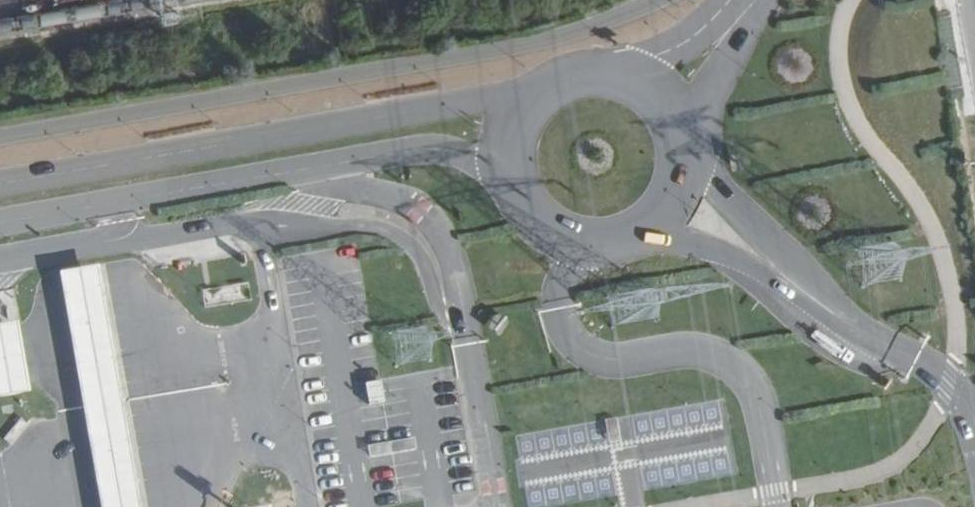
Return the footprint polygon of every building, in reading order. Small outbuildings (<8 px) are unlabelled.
[(104,506),(142,506),(100,266),(63,273),(104,506)] [(32,391),(22,322),(0,325),(0,396),(32,391)]
